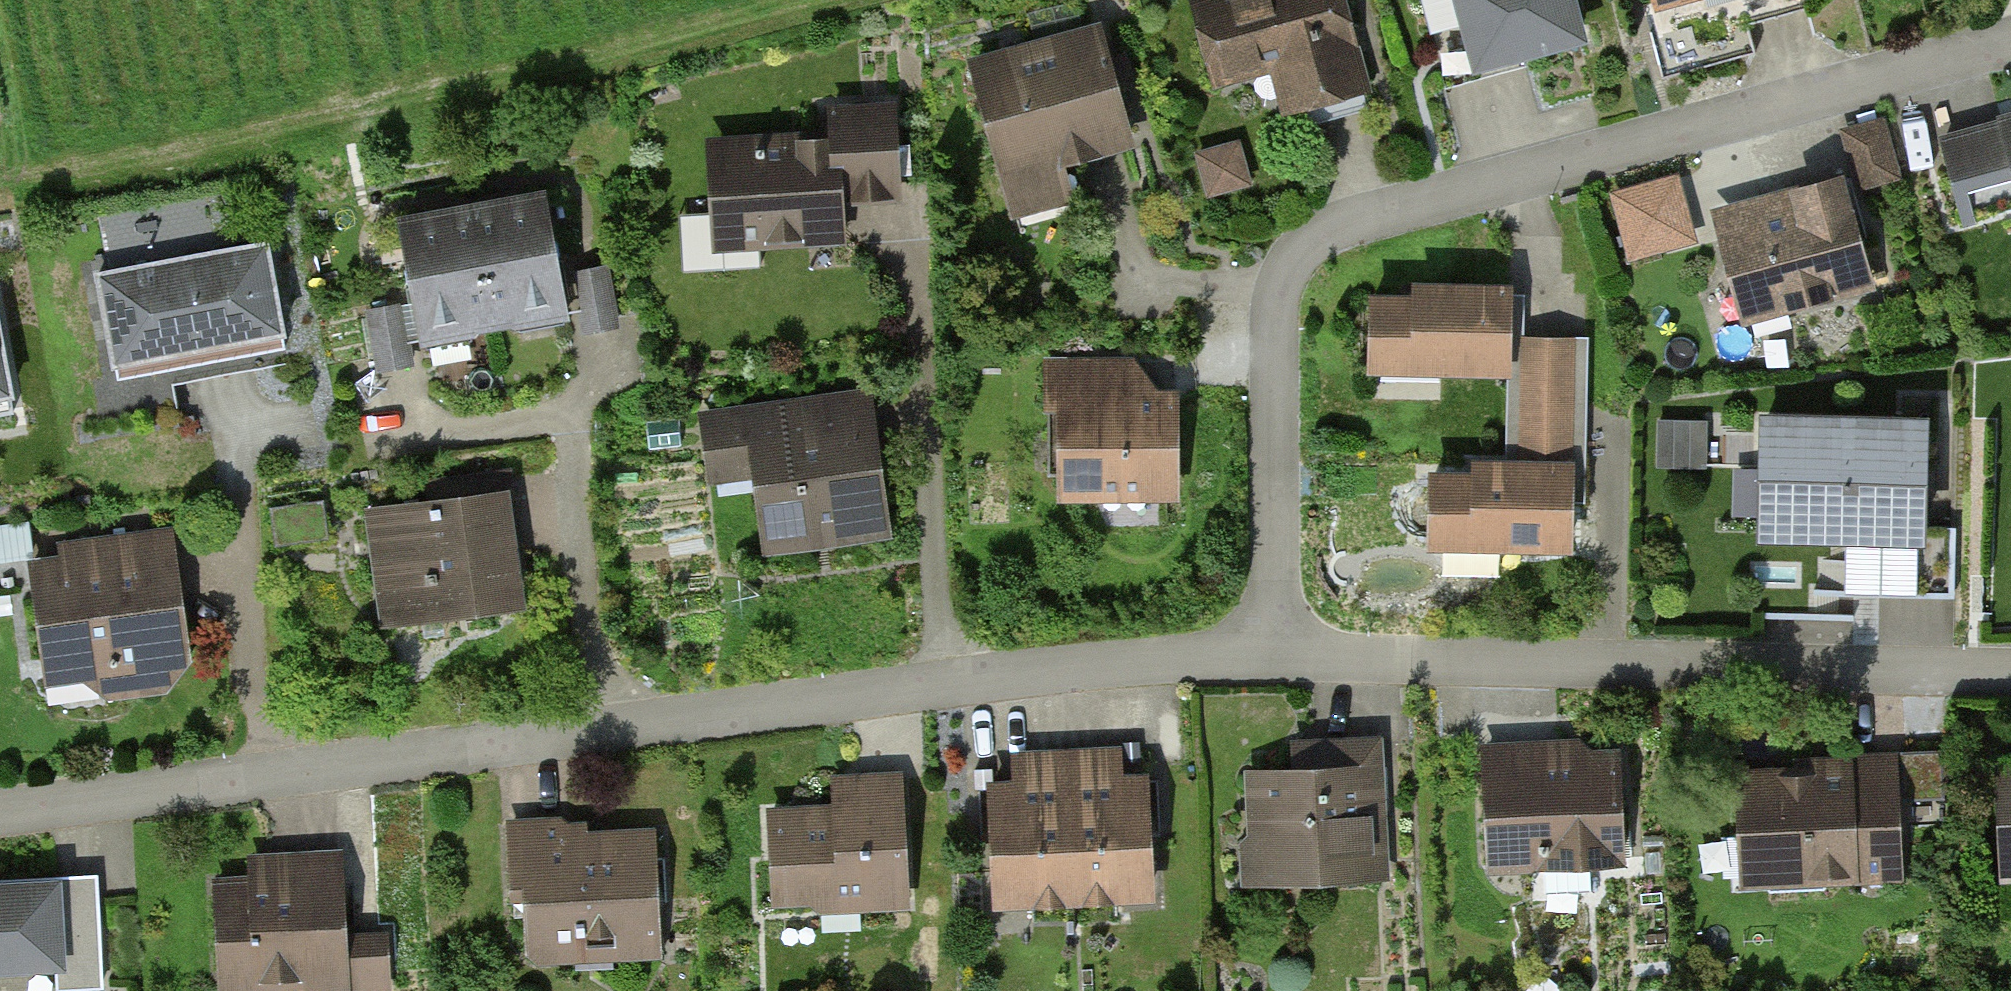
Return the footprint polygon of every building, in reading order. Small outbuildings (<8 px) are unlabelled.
[(1199,5),(1219,77),(1291,57),(1303,102),(1362,86),(1338,0),(1219,0),(1199,5)] [(1480,62),(1578,36),(1568,0),(1463,0),(1480,62)] [(1021,54),(975,67),(1016,213),(1073,197),(1062,157),(1130,137),(1102,39),(1023,62),(1021,54)] [(758,214),(759,239),(843,233),(839,170),(896,166),(892,106),(831,110),(833,140),(717,147),(722,217),(758,214)] [(2001,121),(2002,127),(1943,143),(1964,220),(2010,207),(2010,119),(2001,121)] [(1880,124),(1846,133),(1860,185),(1894,175),(1880,124)] [(1238,144),(1200,154),(1210,193),(1248,183),(1238,144)] [(1683,162),(1612,182),(1633,254),(1704,233),(1683,162)] [(1800,209),(1723,229),(1746,315),(1869,283),(1842,181),(1796,193),(1800,209)] [(540,200),(474,211),(494,323),(518,318),(527,306),(558,301),(551,260),(557,253),(555,241),(547,237),(540,200)] [(474,211),(405,223),(412,261),(406,270),(408,281),(417,286),(424,325),(457,319),(469,328),(494,323),(474,211)] [(265,244),(98,275),(118,380),(285,349),(265,244)] [(605,266),(575,271),(582,310),(586,331),(600,329),(615,326),(605,266)] [(1373,365),(1508,366),(1509,339),(1509,291),(1416,290),(1416,303),(1373,302),(1373,365)] [(399,304),(370,309),(379,369),(393,367),(409,364),(406,342),(399,304)] [(14,412),(0,338),(0,415),(14,412)] [(1588,341),(1509,339),(1508,366),(1506,466),(1569,468),(1568,508),(1585,508),(1588,341)] [(1133,361),(1045,362),(1045,404),(1069,404),(1070,490),(1175,489),(1174,399),(1134,399),(1133,361)] [(858,399),(705,419),(709,454),(757,448),(770,544),(876,530),(858,399)] [(1662,461),(1708,458),(1705,412),(1659,415),(1662,461)] [(1925,427),(1764,422),(1761,527),(1881,531),(1879,591),(1954,593),(1956,527),(1922,526),(1925,427)] [(1506,466),(1474,465),(1474,479),(1433,478),(1432,541),(1567,544),(1568,508),(1569,468),(1506,466)] [(435,506),(371,515),(386,618),(516,600),(498,477),(433,487),(435,506)] [(27,523),(0,527),(0,559),(32,554),(27,523)] [(84,579),(37,585),(46,658),(91,652),(111,669),(114,689),(157,685),(174,664),(169,624),(178,613),(174,585),(164,586),(162,568),(145,571),(141,537),(79,545),(84,579)] [(1380,861),(1375,744),(1331,745),(1332,770),(1254,774),(1257,848),(1282,846),(1283,866),(1380,861)] [(1540,748),(1486,751),(1491,865),(1544,862),(1545,893),(1592,891),(1590,861),(1621,860),(1616,758),(1541,762),(1540,748)] [(1940,753),(1907,754),(1908,793),(1941,792),(1940,753)] [(1122,894),(1120,863),(1148,862),(1144,780),(1101,782),(1099,754),(1068,755),(1074,896),(1122,894)] [(1771,875),(1771,889),(1825,886),(1825,876),(1898,873),(1892,754),(1845,756),(1846,772),(1743,777),(1746,836),(1764,835),(1766,875),(1771,875)] [(1025,898),(1074,896),(1068,755),(1033,757),(1034,785),(992,787),(996,872),(1024,871),(1025,898)] [(906,900),(900,779),(857,781),(859,810),(770,814),(774,895),(861,890),(861,902),(906,900)] [(560,826),(510,828),(513,893),(526,893),(528,941),(536,950),(614,946),(615,950),(658,948),(652,836),(592,839),(586,846),(566,847),(566,831),(560,826)] [(215,886),(220,970),(254,968),(255,989),(386,982),(383,935),(344,937),(339,855),(294,858),(296,886),(283,887),(275,895),(263,883),(215,886)] [(0,888),(0,970),(57,967),(58,988),(102,985),(97,898),(54,900),(53,885),(0,888)]
